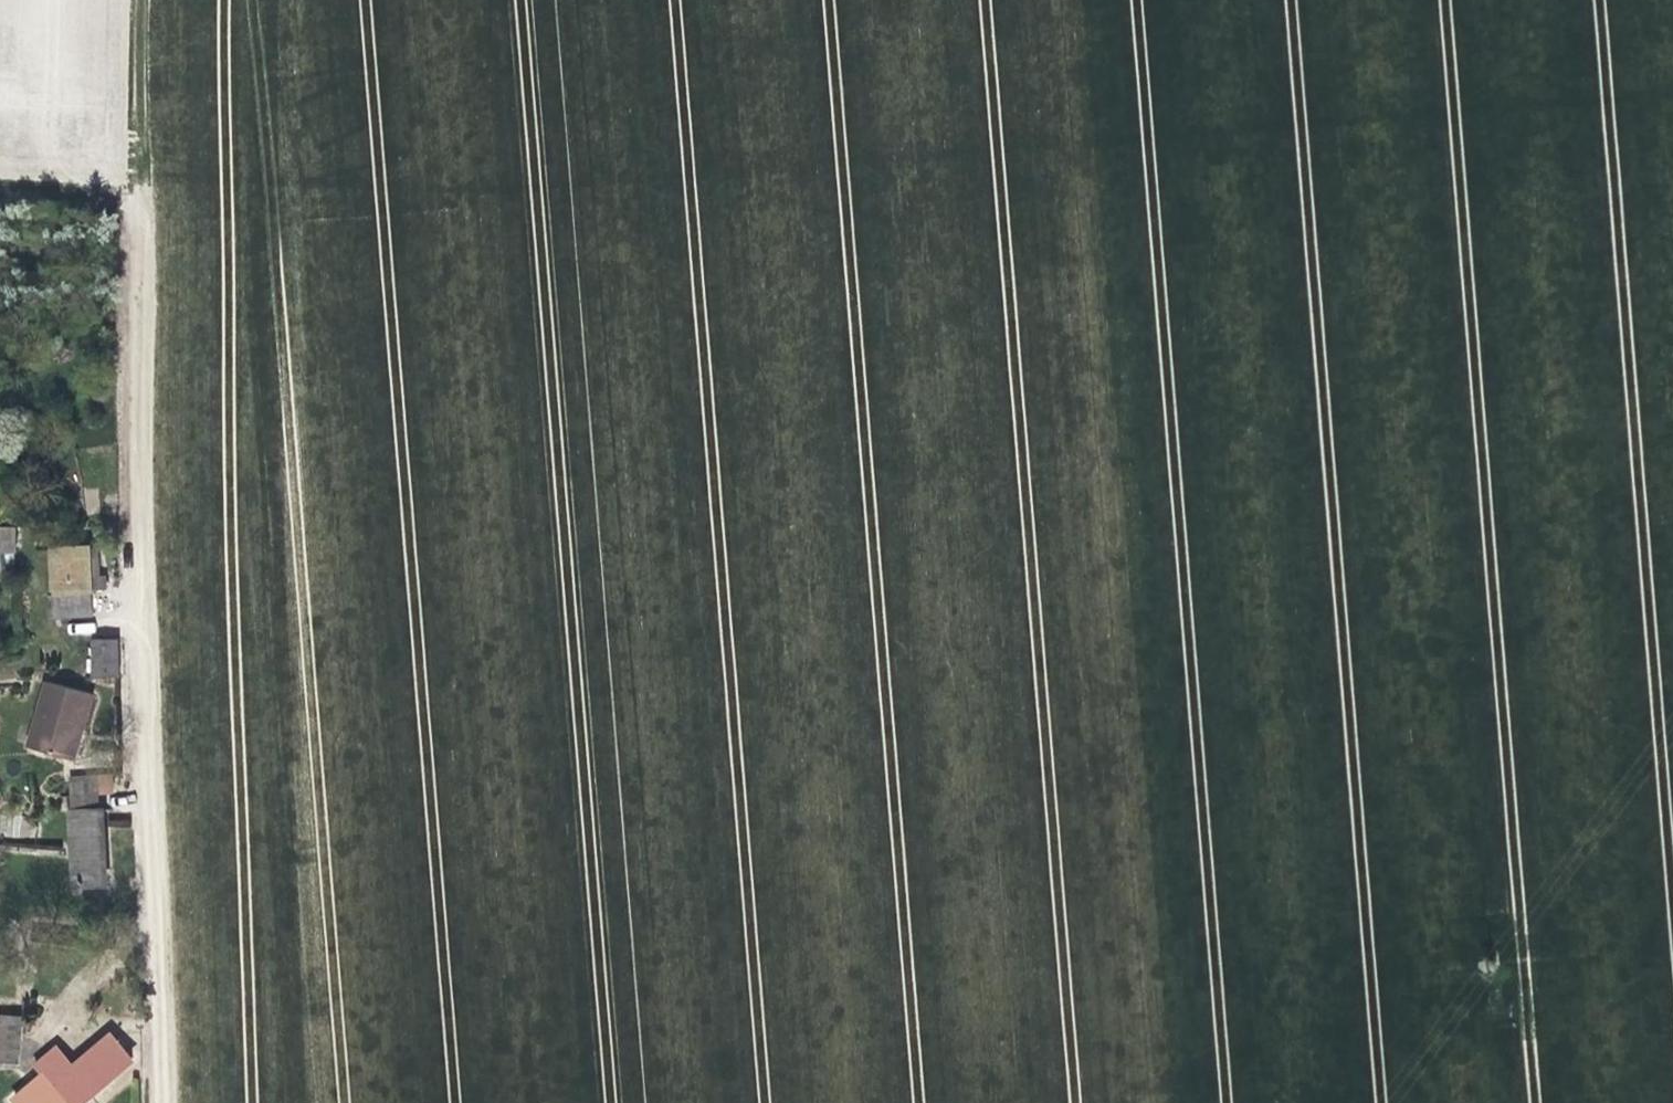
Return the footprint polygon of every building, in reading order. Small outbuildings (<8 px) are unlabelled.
[(15,552),(14,525),(0,526),(0,553),(15,552)] [(107,606),(106,539),(70,539),(70,607),(107,606)] [(102,637),(104,689),(116,695),(142,692),(143,635),(102,637)] [(116,695),(104,689),(84,681),(66,715),(99,737),(116,695)] [(114,864),(115,788),(88,787),(86,865),(114,864)] [(24,997),(0,998),(0,1057),(24,1059),(24,997)] [(144,1048),(124,1018),(73,1061),(60,1044),(37,1064),(72,1102),(78,1102),(144,1048)]
